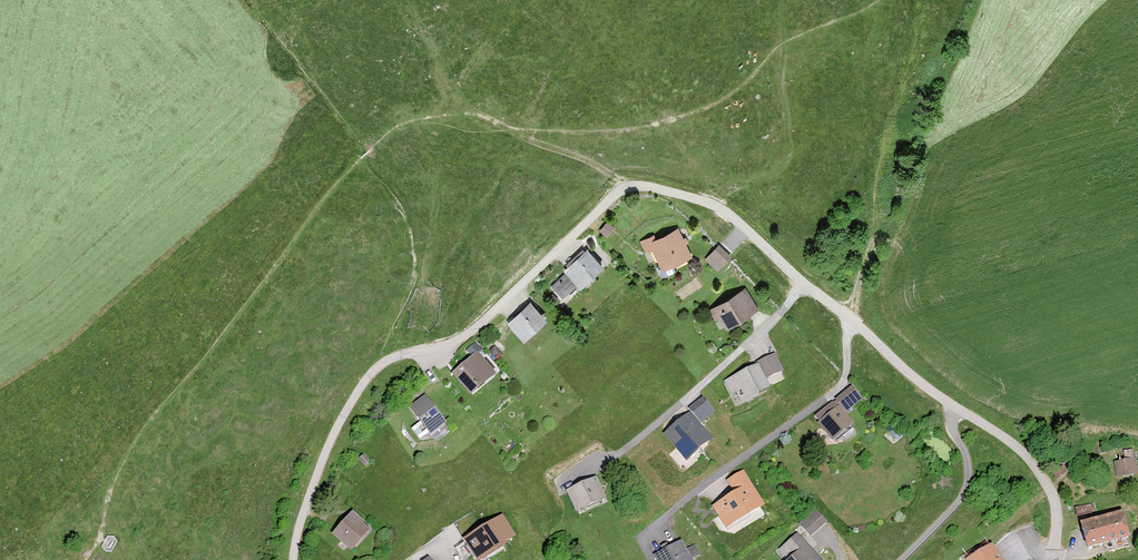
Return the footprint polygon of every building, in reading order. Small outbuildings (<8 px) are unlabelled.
[(650,248),(660,272),(691,259),(679,230),(651,241),(650,237),(640,241),(644,251),(650,248)] [(562,268),(578,287),(601,268),(584,249),(562,268)] [(726,261),(713,249),(703,260),(716,272),(726,261)] [(755,310),(744,290),(711,309),(722,329),(755,310)] [(504,324),(520,342),(545,319),(529,302),(504,324)] [(449,373),(468,397),(494,376),(476,352),(449,373)] [(722,381),(734,407),(768,391),(764,382),(782,374),(773,356),(722,381)] [(861,399),(851,386),(811,417),(830,441),(853,424),(844,412),(861,399)] [(406,408),(429,435),(446,422),(423,395),(406,408)] [(666,434),(688,460),(711,440),(689,415),(666,434)] [(1137,475),(1137,472),(1136,459),(1112,462),(1114,478),(1137,475)] [(762,508),(742,471),(725,481),(731,493),(709,505),(722,529),(762,508)] [(573,514),(604,501),(595,480),(565,493),(573,514)] [(1097,502),(1076,506),(1078,515),(1099,511),(1097,502)] [(798,523),(808,537),(827,523),(816,509),(798,523)] [(329,533),(348,552),(369,530),(350,511),(329,533)] [(1077,527),(1085,551),(1128,537),(1121,514),(1077,527)] [(470,559),(481,559),(512,542),(497,517),(458,539),(470,559)] [(795,535),(777,550),(784,558),(781,559),(816,559),(795,535)] [(679,544),(652,556),(654,559),(686,559),(679,544)] [(962,559),(998,559),(989,544),(962,559)]
